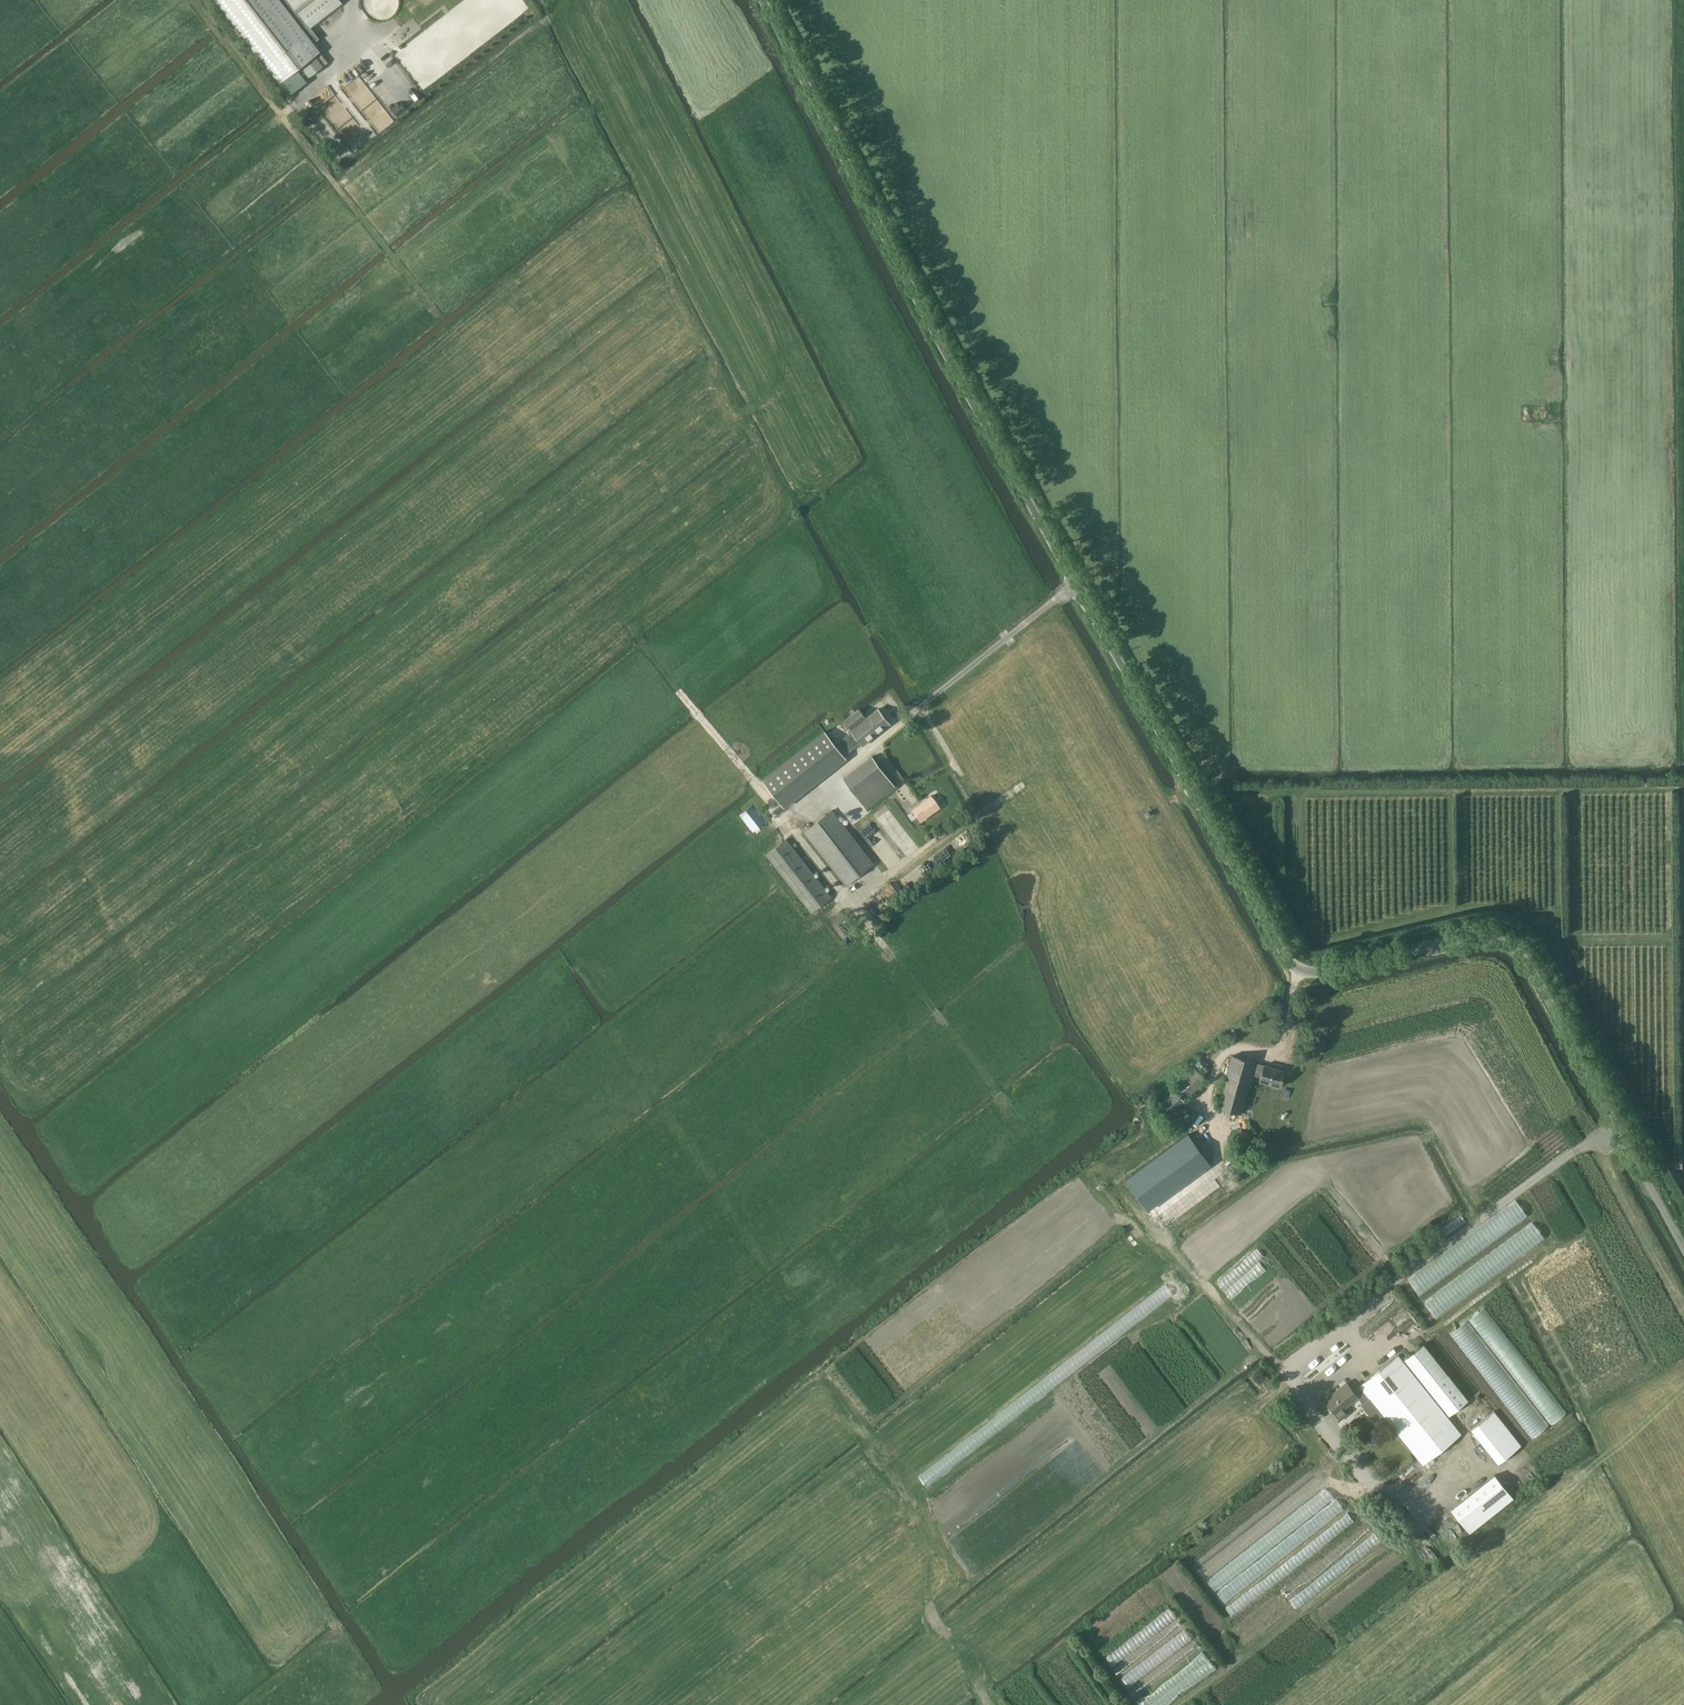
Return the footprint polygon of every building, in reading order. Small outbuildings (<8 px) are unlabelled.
[(280,83),(321,51),(314,43),(320,39),(310,26),(341,1),(340,0),(216,0),(280,83)] [(863,746),(890,724),(878,709),(866,718),(859,709),(845,720),(852,729),(851,730),(852,732),(861,742),(863,746)] [(844,755),(861,742),(852,732),(836,745),(825,732),(763,780),(785,808),(847,759),(844,755)] [(867,808),(895,786),(872,756),(844,778),(867,808)] [(912,810),(913,811),(907,815),(912,821),(917,817),(921,822),(940,808),(931,796),(912,810)] [(846,885),(874,863),(833,810),(804,832),(846,885)] [(831,897),(786,839),(766,855),(811,912),(831,897)] [(1280,1087),(1285,1071),(1264,1065),(1264,1066),(1255,1063),(1256,1062),(1232,1056),(1218,1106),(1242,1113),(1253,1073),(1261,1076),(1260,1081),(1280,1087)] [(1186,1098),(1206,1080),(1195,1066),(1174,1085),(1186,1098)] [(1124,1179),(1148,1208),(1209,1159),(1184,1130),(1124,1179)] [(1535,1224),(1424,1299),(1435,1316),(1547,1241),(1535,1224)] [(1487,1305),(1450,1331),(1476,1368),(1470,1373),(1498,1412),(1510,1404),(1532,1436),(1565,1414),(1563,1410),(1557,1414),(1551,1406),(1554,1404),(1553,1401),(1554,1400),(1487,1305)] [(1430,1390),(1448,1376),(1423,1345),(1406,1359),(1430,1390)] [(1423,1464),(1461,1433),(1398,1355),(1360,1386),(1361,1387),(1354,1392),(1347,1383),(1326,1399),(1337,1413),(1358,1397),(1363,1404),(1370,1398),(1423,1464)] [(1499,1464),(1522,1445),(1494,1411),(1471,1429),(1499,1464)] [(1320,1471),(1196,1565),(1207,1580),(1332,1486),(1320,1471)] [(1494,1474),(1451,1509),(1469,1532),(1513,1497),(1494,1474)] [(1224,1601),(1346,1510),(1339,1500),(1216,1591),(1224,1601)] [(1113,1665),(1136,1696),(1201,1649),(1178,1618),(1113,1665)]
